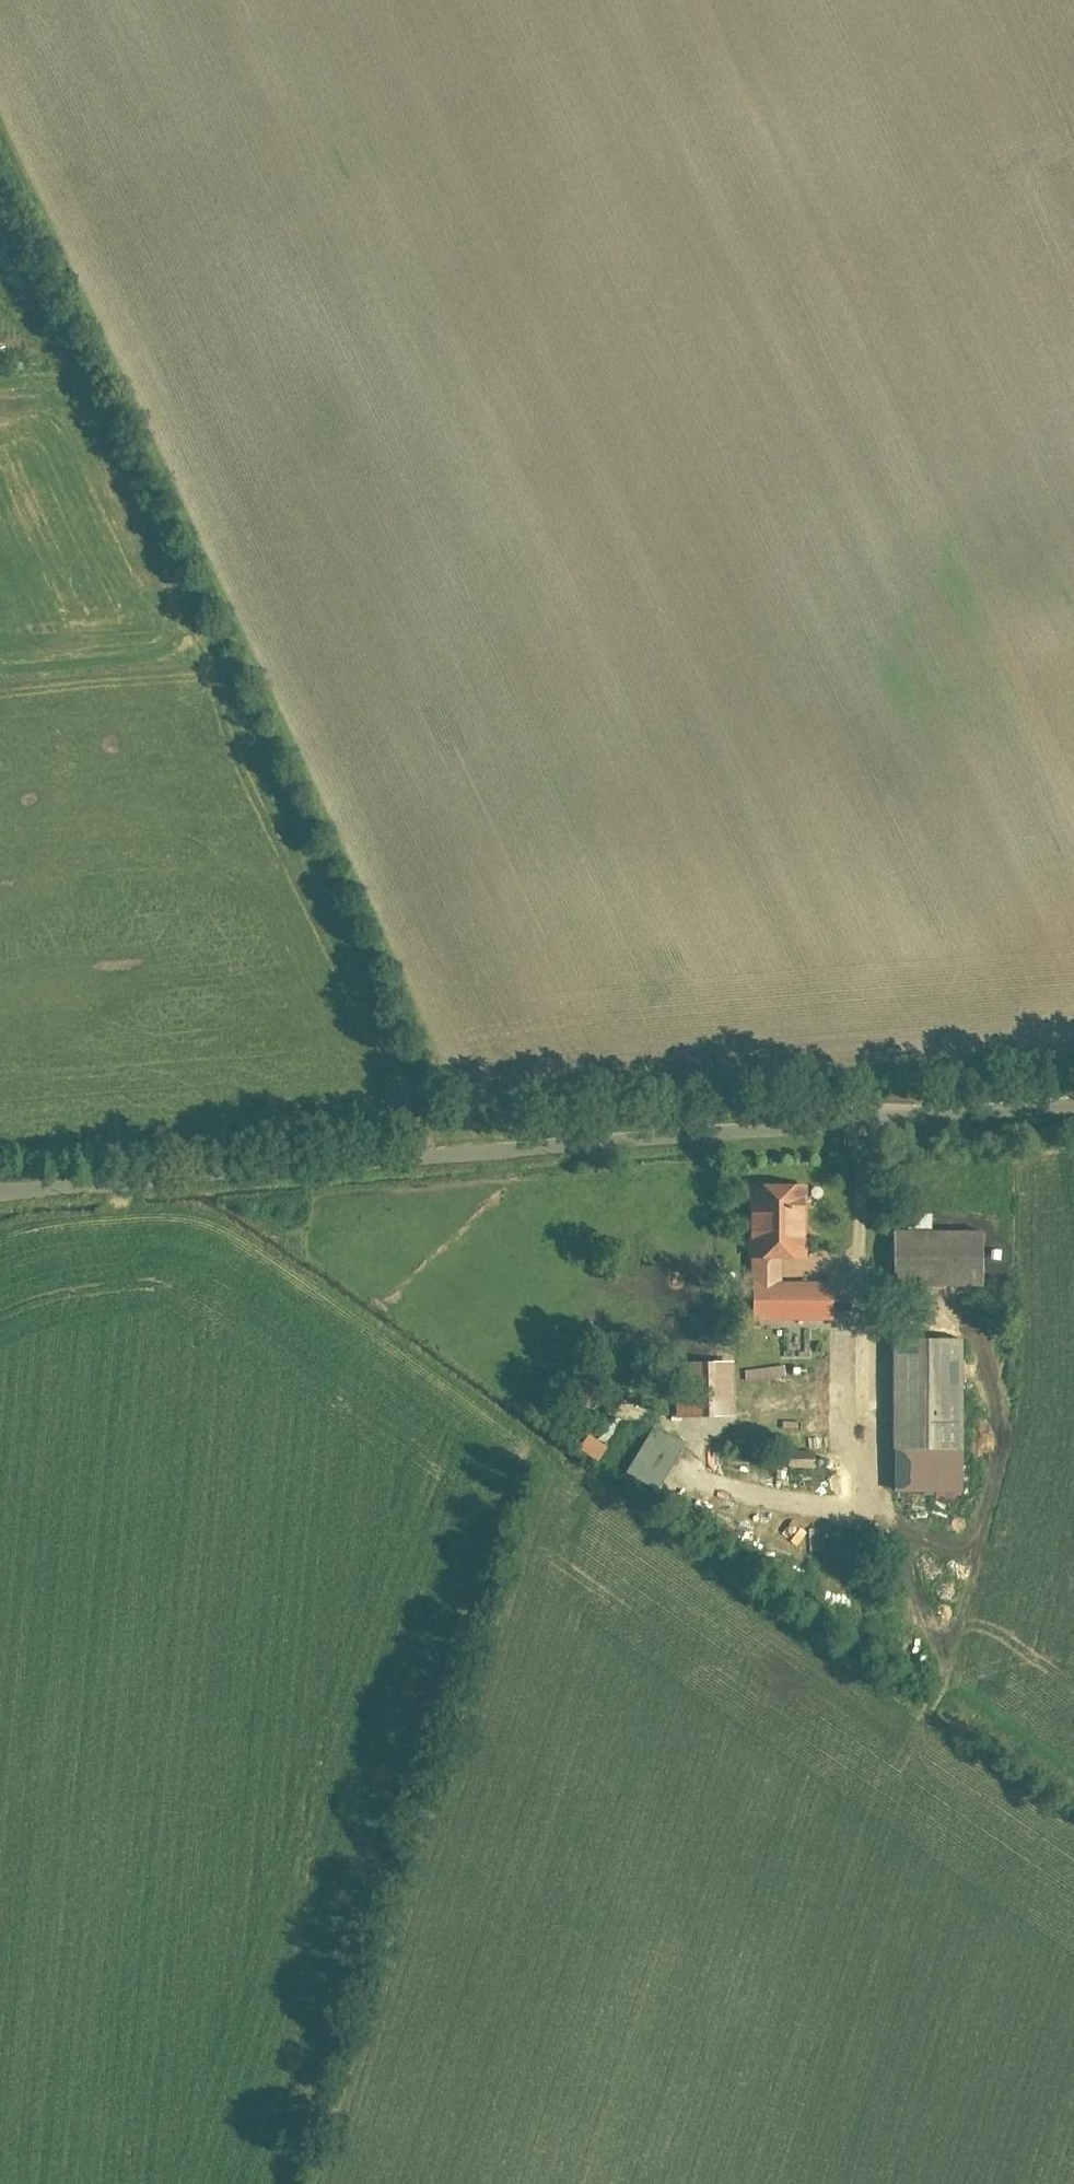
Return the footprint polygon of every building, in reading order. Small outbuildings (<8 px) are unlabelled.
[(806,1178),(744,1177),(743,1318),(826,1319),(826,1285),(779,1285),(779,1264),(805,1264),(806,1178)] [(883,1227),(880,1286),(977,1291),(979,1239),(925,1236),(926,1219),(899,1217),(899,1228),(883,1227)] [(955,1343),(883,1343),(883,1496),(955,1496),(955,1343)] [(675,1367),(676,1417),(709,1416),(709,1367),(675,1367)] [(664,1489),(691,1442),(659,1424),(632,1471),(664,1489)] [(595,1433),(585,1447),(603,1459),(612,1446),(595,1433)]
